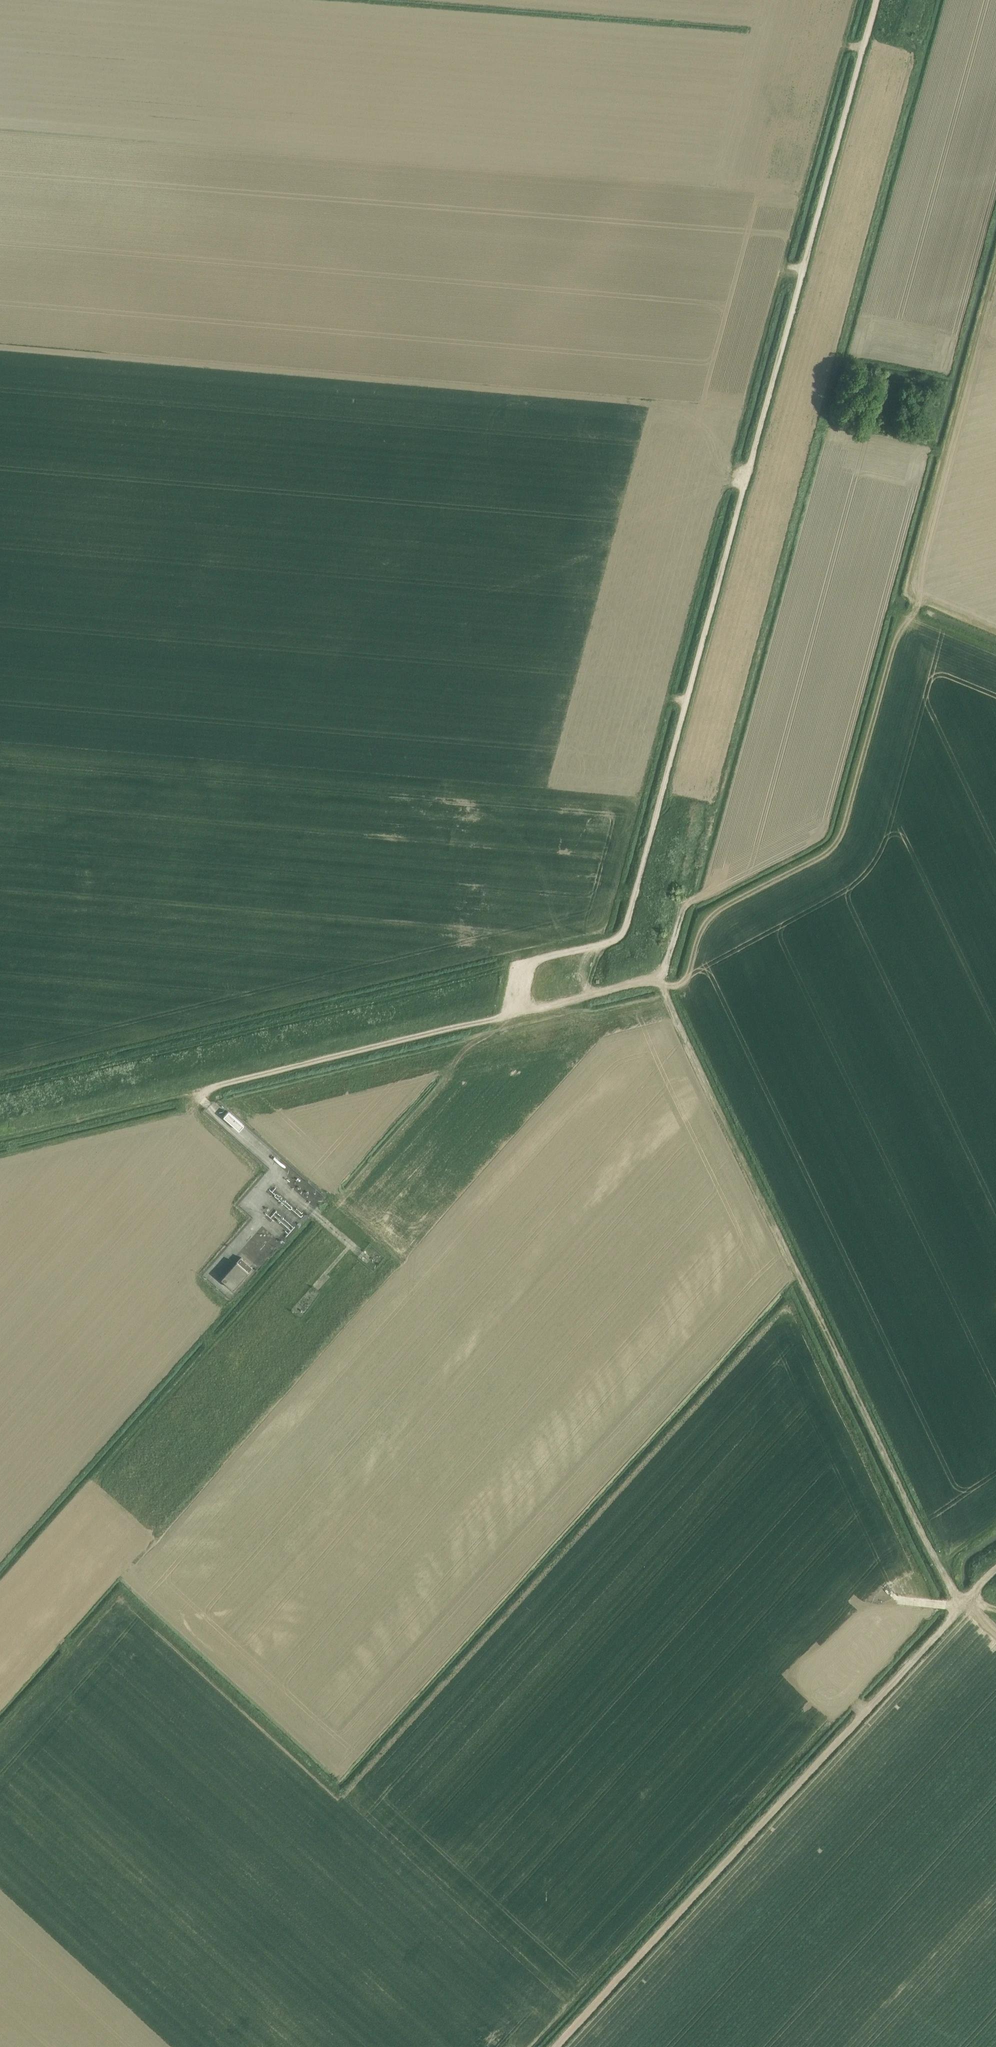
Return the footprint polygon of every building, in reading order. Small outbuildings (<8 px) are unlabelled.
[(224,1117),(239,1131),(244,1126),(229,1112),(224,1117)] [(275,1210),(269,1216),(287,1233),(293,1227),(275,1210)] [(241,1257),(222,1279),(234,1289),(252,1267),(241,1257)]
